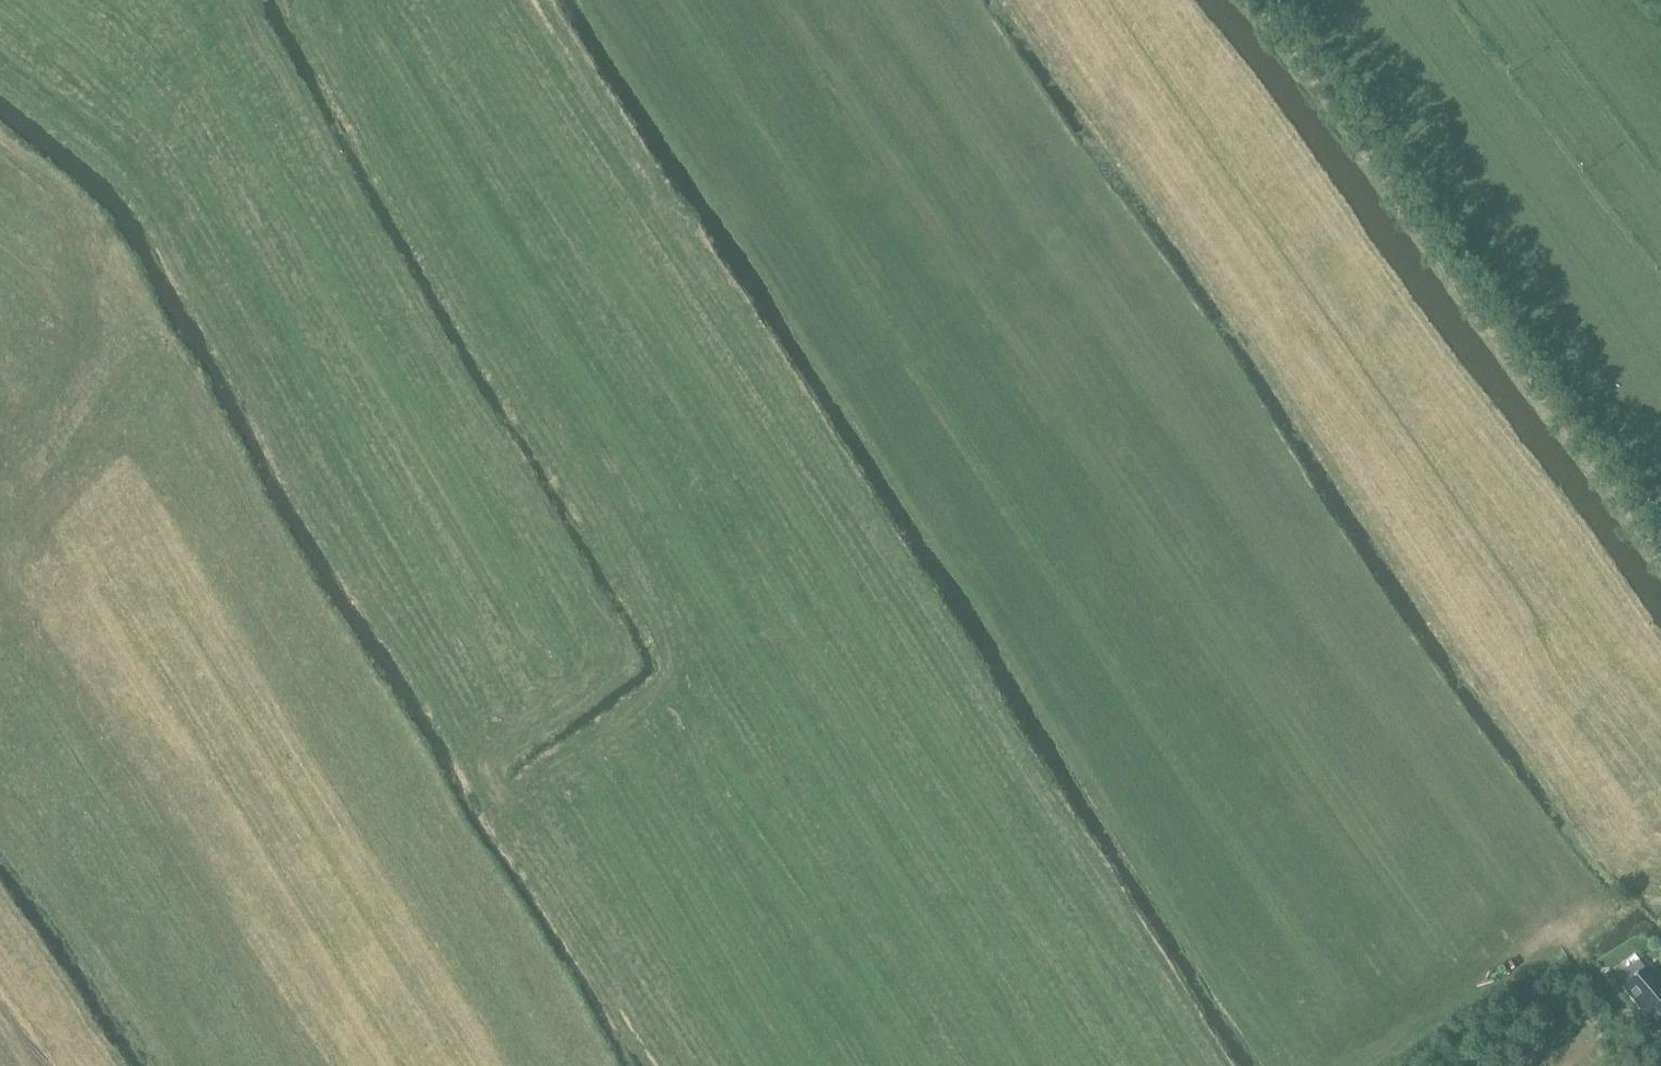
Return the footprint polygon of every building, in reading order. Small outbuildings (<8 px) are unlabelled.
[(1624,989),(1625,988),(1660,1030),(1660,981),(1649,968),(1650,967),(1650,966),(1623,989),(1624,989)]
